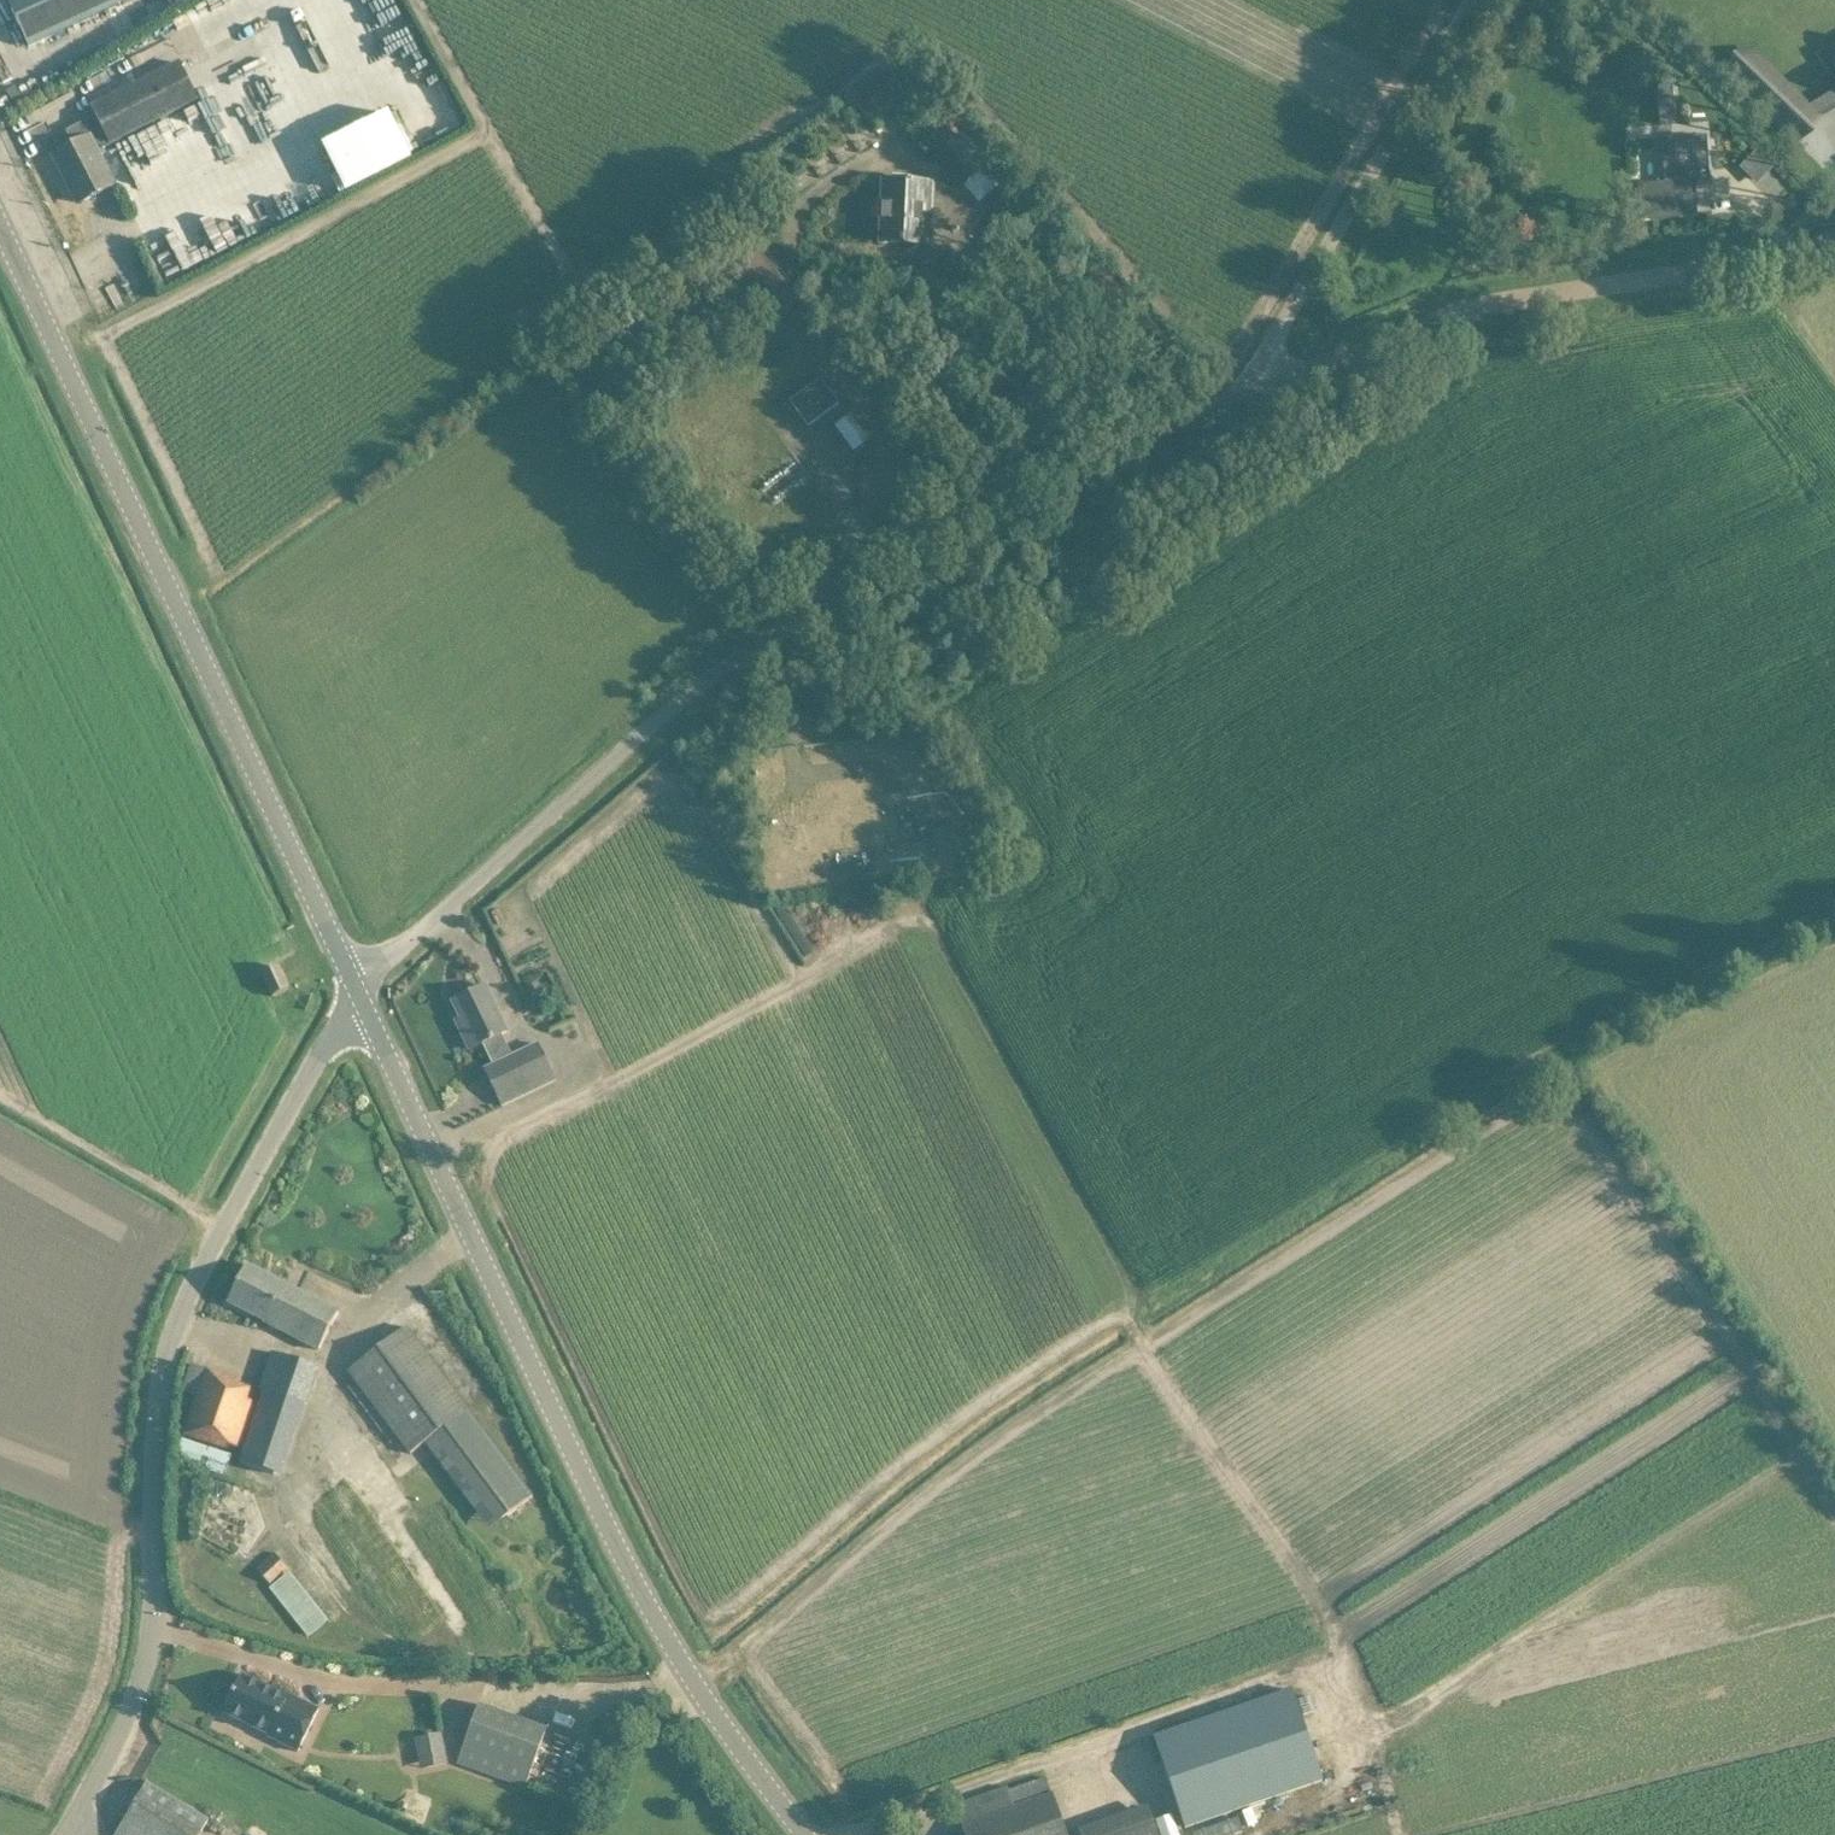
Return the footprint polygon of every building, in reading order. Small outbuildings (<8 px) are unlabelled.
[(28,47),(95,17),(87,0),(7,0),(28,47)] [(1728,76),(1796,141),(1818,119),(1819,117),(1834,108),(1834,91),(1807,107),(1751,53),(1728,76)] [(96,116),(66,131),(73,145),(52,156),(62,175),(66,173),(81,204),(116,186),(98,151),(198,100),(180,62),(92,108),(96,116)] [(1671,85),(1658,86),(1661,125),(1674,124),(1671,85)] [(1695,93),(1680,94),(1682,123),(1697,122),(1695,93)] [(911,114),(924,103),(919,96),(905,107),(911,114)] [(338,165),(399,140),(393,126),(332,150),(338,165)] [(941,152),(936,156),(962,184),(978,169),(981,166),(989,160),(963,132),(953,142),(941,152)] [(1710,184),(1708,135),(1659,137),(1663,184),(1639,185),(1641,221),(1643,221),(1643,222),(1665,220),(1665,219),(1698,217),(1695,184),(1710,184)] [(998,161),(987,172),(998,185),(1002,188),(1014,178),(998,161)] [(931,227),(931,211),(932,185),(925,184),(925,189),(912,188),(913,182),(906,181),(906,184),(884,183),(883,206),(879,206),(879,220),(887,220),(886,243),(919,245),(920,228),(932,229),(933,227),(931,227)] [(202,219),(222,207),(216,196),(196,209),(202,219)] [(1031,202),(1024,208),(1031,215),(1038,209),(1031,202)] [(782,203),(777,206),(777,213),(783,215),(788,212),(788,206),(782,203)] [(839,404),(820,379),(790,402),(809,428),(839,404)] [(856,450),(868,442),(852,419),(840,428),(856,450)] [(262,974),(273,997),(289,989),(278,967),(262,974)] [(504,1106),(526,1095),(556,1081),(538,1042),(511,1055),(502,1036),(504,1035),(508,1033),(496,1008),(486,986),(453,1002),(466,1028),(461,1031),(470,1050),(483,1043),(493,1065),(485,1069),(503,1107),(504,1107),(504,1106)] [(317,1349),(337,1311),(247,1264),(228,1302),(265,1321),(264,1322),(317,1349)] [(488,1529),(532,1496),(406,1327),(349,1371),(407,1449),(421,1439),(488,1529)] [(282,1475),(317,1367),(272,1352),(264,1375),(259,1390),(264,1392),(241,1462),(282,1475)] [(192,1364),(183,1392),(196,1396),(183,1435),(206,1442),(229,1450),(231,1446),(241,1449),(245,1437),(256,1402),(247,1398),(231,1393),(235,1382),(236,1378),(192,1364)] [(182,1439),(176,1461),(224,1475),(231,1454),(182,1439)] [(274,1552),(257,1568),(272,1583),(288,1567),(274,1552)] [(314,1633),(332,1618),(295,1569),(276,1584),(314,1633)] [(269,1735),(268,1737),(299,1752),(320,1709),(289,1694),(288,1696),(242,1674),(223,1712),(269,1735)] [(1322,1780),(1291,1689),(1153,1736),(1184,1827),(1322,1780)] [(457,1763),(524,1788),(545,1729),(478,1704),(457,1763)] [(441,1734),(416,1739),(422,1768),(446,1763),(441,1734)] [(1053,1794),(1047,1777),(1008,1791),(1007,1788),(955,1805),(965,1834),(1067,1834),(1053,1794)] [(210,1820),(148,1783),(115,1834),(201,1834),(210,1820)] [(1074,1805),(1100,1798),(1097,1787),(1071,1794),(1074,1805)] [(1078,1829),(1080,1834),(1156,1834),(1152,1818),(1147,1806),(1078,1829)] [(1249,1821),(1207,1834),(1254,1834),(1249,1821)]
